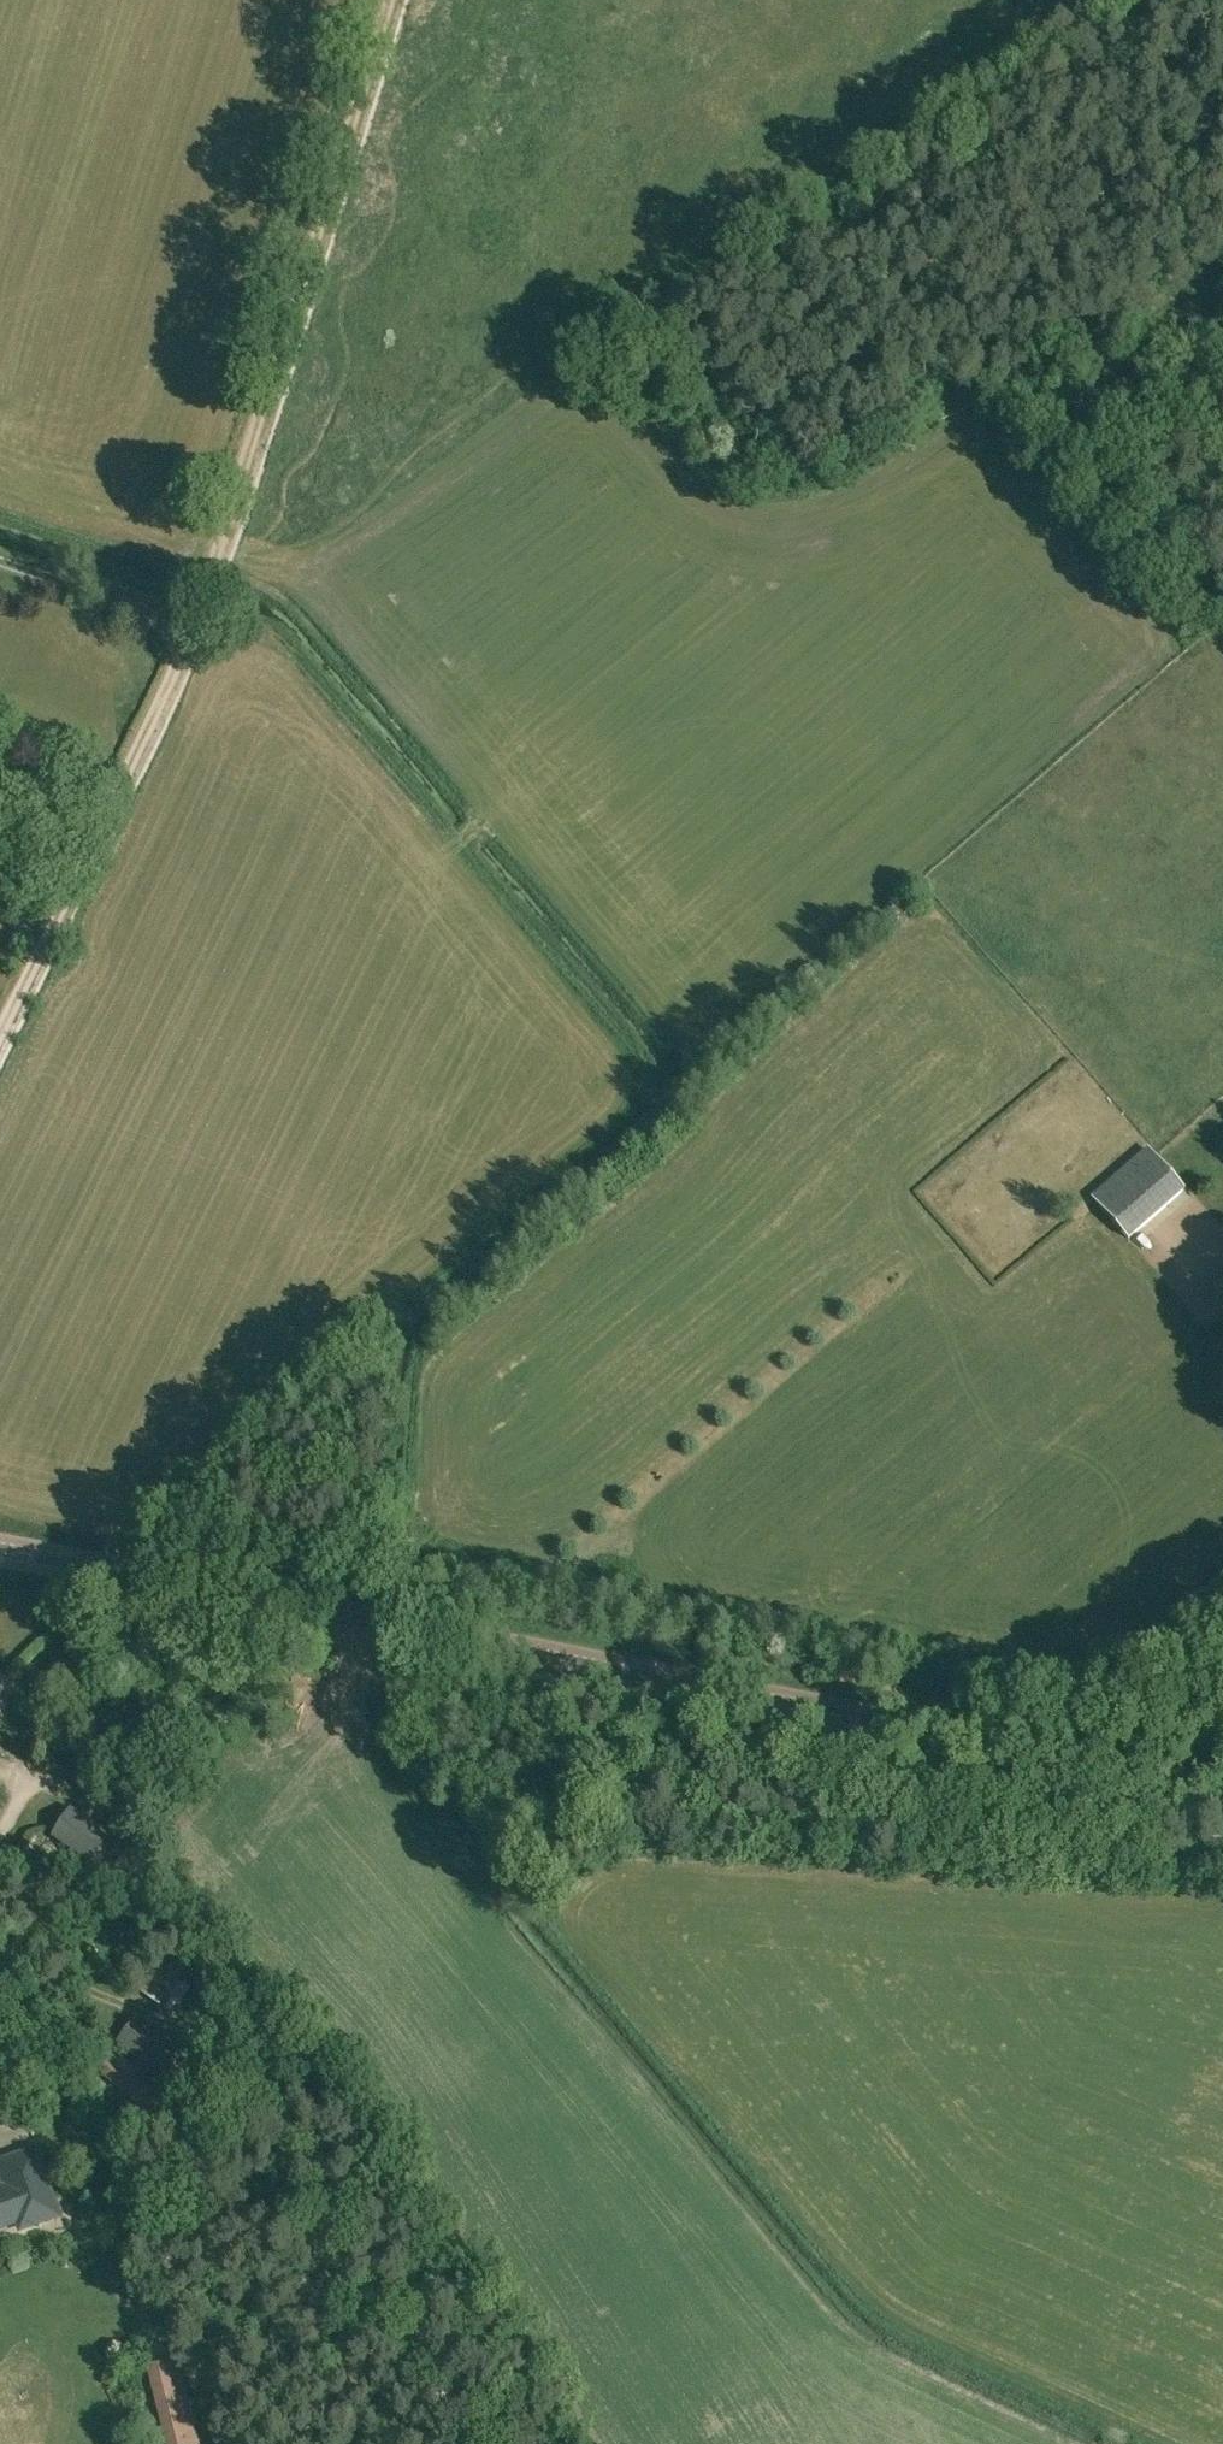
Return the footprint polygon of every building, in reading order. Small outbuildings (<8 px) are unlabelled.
[(1088,1197),(1124,1239),(1181,1189),(1145,1148),(1088,1197)] [(82,1857),(91,1863),(111,1832),(106,1829),(71,1806),(52,1836),(56,1839),(82,1857)] [(68,1894),(81,1903),(86,1895),(84,1893),(91,1883),(60,1862),(44,1885),(64,1899),(68,1894)] [(136,1990),(173,2015),(191,1989),(179,1980),(186,1971),(174,1962),(167,1972),(154,1963),(136,1990)] [(116,2042),(162,2079),(182,2055),(137,2018),(116,2042)] [(95,2069),(149,2114),(161,2099),(142,2083),(147,2077),(111,2048),(110,2050),(97,2039),(82,2057),(95,2068),(95,2069)] [(16,2226),(19,2234),(63,2218),(37,2145),(0,2159),(0,2181),(1,2184),(0,2185),(0,2231),(16,2226)] [(166,2443),(200,2443),(179,2358),(146,2366),(166,2443)]
